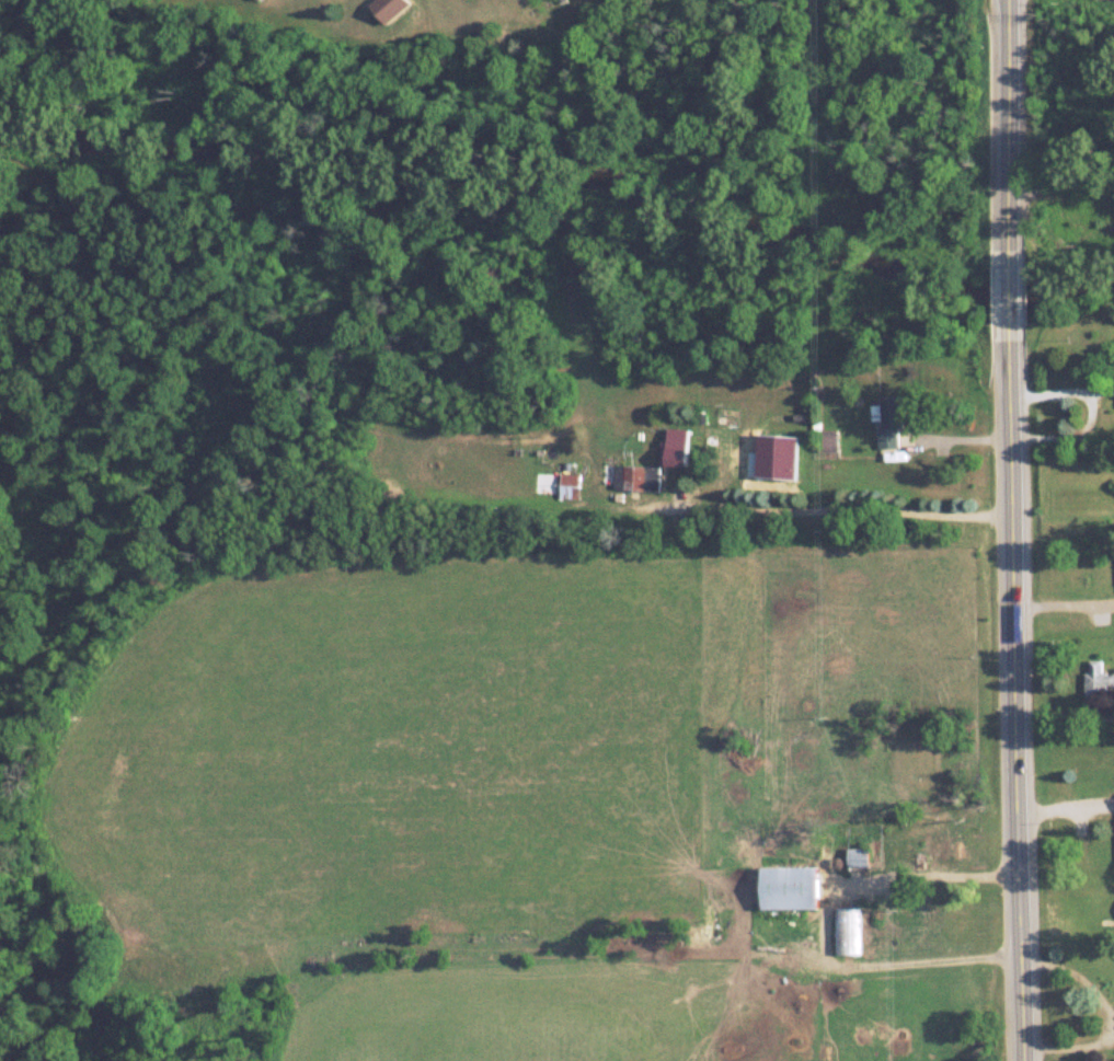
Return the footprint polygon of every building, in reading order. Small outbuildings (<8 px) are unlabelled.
[(882,447),(901,447),(901,428),(905,428),(905,395),(882,395),(882,447)] [(839,449),(838,430),(822,430),(823,449),(839,449)] [(689,464),(689,440),(669,440),(669,464),(689,464)] [(614,464),(614,490),(657,490),(657,464),(614,464)] [(580,473),(559,472),(559,497),(579,498),(580,473)] [(1103,672),(1103,659),(1087,658),(1087,696),(1113,696),(1113,672),(1103,672)] [(818,909),(818,867),(762,867),(762,909),(818,909)] [(835,954),(857,954),(857,910),(835,910),(835,954)]
